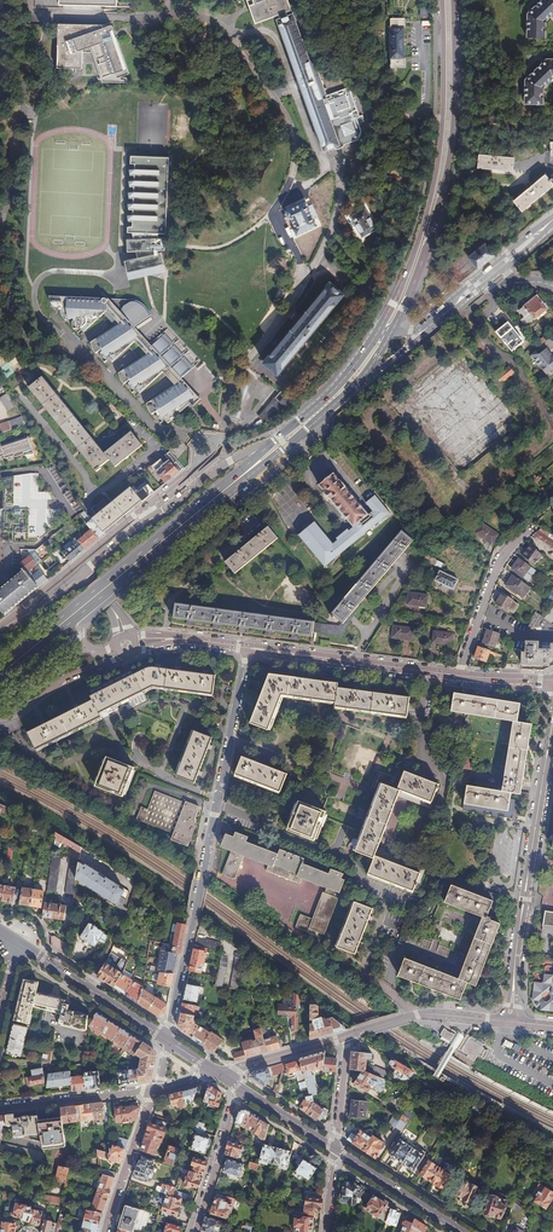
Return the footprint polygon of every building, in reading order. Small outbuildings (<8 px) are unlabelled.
[(283,15),(295,10),(292,0),(252,0),(261,24),(283,15)] [(533,10),(532,9),(529,12),(531,14),(531,15),(530,17),(529,17),(529,39),(547,39),(547,31),(546,31),(546,28),(547,28),(547,22),(552,17),(552,0),(543,0),(533,10)] [(295,10),(283,15),(278,19),(276,20),(290,57),(291,60),(295,70),(299,81),(297,82),(298,85),(299,87),(301,87),(323,150),(334,146),(343,142),(343,144),(346,143),(357,139),(357,137),(359,136),(360,137),(362,134),(361,133),(362,132),(357,119),(360,118),(348,87),(326,95),(312,55),(297,15),(294,16),(293,13),(295,10)] [(403,23),(402,18),(390,18),(391,67),(403,67),(403,62),(405,62),(405,57),(403,57),(403,27),(404,27),(404,23),(403,23)] [(102,25),(58,24),(57,67),(68,67),(82,67),(82,52),(91,51),(99,75),(100,78),(101,80),(103,80),(114,82),(113,78),(127,73),(115,37),(112,38),(111,35),(110,31),(111,30),(112,28),(111,27),(111,26),(110,25),(103,28),(102,25)] [(550,61),(548,63),(546,61),(543,64),(544,65),(532,76),(531,75),(528,78),(530,80),(529,83),(527,83),(527,104),(545,105),(546,97),(545,97),(545,94),(546,93),(546,89),(552,81),(552,61),(550,61)] [(514,157),(514,162),(550,149),(549,141),(514,154),(514,157)] [(513,171),(514,162),(514,157),(479,154),(478,167),(513,171)] [(531,186),(528,189),(514,201),(522,210),(552,185),(552,184),(546,175),(531,186)] [(253,212),(260,219),(274,205),(266,198),(253,212)] [(304,201),(284,212),(287,218),(284,220),(290,232),(293,231),(296,237),(317,227),(304,201)] [(364,208),(351,216),(360,233),(363,230),(366,229),(368,233),(376,228),(364,208)] [(468,258),(477,269),(494,256),(485,245),(468,258)] [(270,367),(278,374),(287,363),(300,347),(345,295),(337,289),(330,283),(298,320),(285,335),(272,351),(263,361),(267,365),(270,367)] [(148,309),(143,305),(140,303),(138,301),(135,300),(133,299),(49,295),(52,302),(53,306),(55,308),(60,307),(61,309),(61,311),(63,316),(65,319),(73,318),(76,317),(78,326),(79,325),(84,331),(106,310),(113,317),(118,323),(113,327),(90,341),(92,348),(95,353),(101,349),(102,350),(106,357),(107,356),(111,361),(134,341),(146,354),(118,372),(119,377),(120,379),(123,384),(129,380),(130,382),(132,385),(134,388),(135,387),(140,392),(161,372),(167,378),(174,385),(170,388),(146,404),(148,409),(151,415),(156,411),(158,412),(162,419),(163,419),(167,424),(183,410),(188,405),(183,399),(185,397),(185,398),(189,394),(192,391),(180,378),(194,365),(185,354),(184,353),(175,343),(174,342),(164,331),(150,343),(146,339),(137,329),(139,328),(154,319),(148,309)] [(547,308),(536,295),(523,306),(523,307),(519,311),(523,317),(519,320),(524,326),(533,319),(533,320),(547,308)] [(507,322),(495,331),(502,340),(503,339),(505,342),(504,343),(511,351),(523,341),(518,335),(514,338),(513,336),(515,334),(513,331),(510,333),(508,331),(512,328),(507,322)] [(514,338),(518,335),(512,328),(508,331),(510,333),(513,331),(515,334),(513,336),(514,338)] [(547,348),(540,354),(537,351),(531,356),(534,360),(535,359),(538,362),(537,363),(540,367),(541,366),(548,374),(552,369),(552,355),(547,348)] [(515,373),(509,366),(496,376),(502,384),(515,373)] [(41,378),(28,389),(97,471),(101,468),(100,467),(109,460),(115,467),(142,445),(131,431),(104,453),(41,378)] [(132,385),(130,382),(127,384),(129,385),(128,386),(132,392),(136,390),(134,388),(132,385)] [(183,399),(188,405),(189,404),(191,407),(197,402),(199,399),(192,391),(189,394),(185,398),(185,397),(183,399)] [(7,393),(0,397),(0,398),(8,410),(15,406),(7,393)] [(280,402),(284,397),(280,394),(259,417),(266,423),(286,408),(280,402)] [(285,397),(284,397),(280,402),(286,408),(292,403),(285,397)] [(162,419),(158,412),(155,414),(157,416),(155,417),(160,423),(163,421),(162,419)] [(27,424),(22,416),(0,424),(0,433),(27,424)] [(334,432),(330,436),(334,441),(338,437),(334,432)] [(334,441),(330,436),(326,439),(331,445),(335,442),(334,441)] [(2,455),(4,459),(13,456),(13,458),(22,455),(23,457),(34,453),(28,437),(0,447),(0,456),(2,455)] [(184,468),(169,451),(164,455),(168,459),(166,461),(162,456),(151,465),(166,482),(184,468)] [(32,474),(4,478),(3,533),(13,533),(12,543),(37,544),(47,535),(52,494),(40,493),(40,474),(32,474)] [(143,483),(134,490),(142,500),(143,501),(155,492),(148,484),(146,486),(143,483)] [(96,516),(92,519),(104,532),(108,529),(142,500),(134,490),(131,487),(108,506),(102,500),(96,505),(101,511),(96,516)] [(373,512),(350,531),(339,540),(334,544),(321,529),(305,542),(326,567),(390,513),(376,495),(366,503),(373,512)] [(89,522),(92,519),(90,516),(89,516),(85,511),(82,513),(89,522)] [(71,561),(104,533),(104,532),(92,519),(89,522),(87,524),(93,531),(86,537),(85,536),(71,548),(71,549),(65,555),(71,561)] [(299,535),(305,542),(321,529),(315,521),(299,535)] [(499,534),(483,523),(475,534),(492,545),(499,534)] [(279,538),(269,527),(225,563),(235,574),(279,538)] [(541,529),(533,535),(552,548),(552,536),(550,534),(541,528),(541,529)] [(339,540),(350,531),(348,529),(337,538),(339,540)] [(401,530),(341,603),(352,613),(356,608),(358,605),(370,592),(372,594),(376,589),(373,587),(386,572),(389,574),(393,569),(391,567),(404,550),(409,554),(411,551),(407,547),(413,539),(401,530)] [(58,546),(51,538),(47,542),(53,549),(58,546)] [(534,565),(542,555),(534,548),(530,544),(526,550),(529,553),(525,559),(534,565)] [(33,553),(30,555),(37,564),(40,561),(33,553)] [(36,583),(39,587),(48,580),(42,573),(40,570),(39,571),(38,570),(35,573),(36,574),(34,575),(30,571),(38,565),(37,564),(30,555),(24,560),(20,564),(23,567),(36,583)] [(446,565),(428,555),(425,560),(444,570),(446,565)] [(530,567),(519,559),(511,570),(523,577),(530,567)] [(22,570),(14,577),(18,582),(14,586),(19,594),(27,588),(28,589),(36,583),(23,567),(21,568),(22,570)] [(51,578),(46,572),(45,571),(42,573),(48,580),(51,578)] [(458,581),(439,571),(435,581),(442,585),(440,587),(444,589),(446,587),(453,591),(458,581)] [(523,598),(530,588),(512,575),(505,585),(507,587),(506,588),(519,597),(520,596),(523,598)] [(6,615),(39,587),(36,583),(28,589),(27,588),(19,594),(14,586),(18,582),(14,577),(1,588),(0,589),(0,595),(8,605),(2,610),(6,615)] [(428,595),(409,593),(407,604),(426,607),(428,595)] [(513,600),(502,594),(497,604),(507,610),(508,609),(513,613),(518,605),(512,601),(513,600)] [(2,610),(8,605),(0,595),(0,608),(2,610)] [(313,632),(314,624),(314,622),(175,603),(173,618),(187,620),(187,622),(193,623),(193,621),(213,624),(213,626),(219,627),(220,625),(240,628),(240,630),(246,631),(246,628),(266,631),(266,634),(272,634),(272,632),(292,635),(292,637),(298,638),(299,636),(313,637),(313,632)] [(352,613),(341,603),(333,614),(343,623),(344,623),(352,613)] [(545,618),(551,623),(552,621),(552,607),(545,618)] [(344,623),(343,623),(340,627),(314,624),(313,632),(341,636),(359,611),(356,608),(352,613),(344,623)] [(531,628),(540,615),(536,612),(531,619),(533,620),(528,627),(531,628)] [(412,629),(394,627),(392,638),(411,641),(412,629)] [(495,647),(499,633),(487,629),(483,643),(495,647)] [(453,634),(434,632),(432,643),(451,646),(453,634)] [(525,642),(525,653),(522,653),(522,664),(549,665),(549,657),(552,657),(552,643),(550,643),(550,649),(537,649),(537,642),(525,642)] [(499,654),(478,647),(474,658),(486,663),(489,654),(498,657),(499,654)] [(93,700),(28,733),(37,750),(102,718),(103,718),(126,706),(128,710),(146,700),(142,692),(153,687),(164,688),(164,691),(212,697),(215,675),(158,668),(155,667),(150,667),(145,669),(91,696),(93,700)] [(338,683),(269,674),(250,724),(269,731),(282,696),(335,703),(335,707),(408,717),(410,697),(337,688),(338,683)] [(511,815),(513,800),(510,799),(511,792),(520,794),(521,785),(524,785),(524,781),(522,780),(525,763),(527,764),(528,759),(526,759),(529,741),(531,742),(531,737),(529,737),(531,724),(517,722),(520,703),(510,702),(510,700),(506,699),(506,701),(488,698),(488,697),(484,696),(484,698),(467,695),(467,693),(463,692),(463,694),(454,693),(451,711),(513,721),(502,791),(467,785),(464,807),(511,815)] [(222,716),(213,713),(210,720),(219,723),(222,716)] [(212,738),(193,730),(177,776),(195,783),(212,738)] [(445,745),(437,749),(440,755),(448,750),(445,745)] [(287,774),(242,756),(235,775),(280,793),(287,774)] [(134,767),(107,757),(96,786),(123,797),(134,767)] [(397,792),(400,793),(431,805),(438,785),(423,779),(424,777),(419,775),(418,778),(404,772),(397,792)] [(398,798),(400,793),(397,792),(381,786),(355,851),(373,858),(367,875),(413,893),(414,889),(417,891),(422,875),(376,856),(378,852),(398,798)] [(141,806),(137,818),(173,832),(171,840),(187,847),(195,825),(194,825),(195,823),(193,821),(199,805),(186,800),(185,802),(154,790),(147,808),(141,806)] [(431,805),(400,793),(398,798),(429,810),(431,805)] [(326,813),(299,802),(288,831),(315,841),(326,813)] [(510,818),(511,815),(464,807),(463,810),(510,818)] [(80,847),(56,832),(54,841),(62,845),(63,843),(74,849),(72,860),(79,861),(80,847)] [(245,855),(251,841),(247,840),(248,837),(236,833),(235,835),(227,832),(222,846),(232,850),(223,874),(235,879),(245,855)] [(275,851),(251,841),(245,855),(269,865),(275,851)] [(275,851),(269,865),(267,870),(302,884),(304,879),(328,888),(332,890),(330,895),(337,897),(339,893),(340,893),(345,879),(343,878),(343,876),(331,870),(328,876),(302,865),(304,860),(280,850),(279,852),(275,851)] [(424,870),(378,852),(376,856),(422,875),(424,870)] [(52,856),(46,892),(55,893),(61,858),(52,856)] [(129,892),(79,861),(78,866),(78,869),(76,879),(121,907),(126,899),(129,892)] [(76,879),(78,869),(73,868),(69,867),(65,895),(74,896),(75,890),(76,879)] [(454,879),(452,884),(494,900),(491,908),(495,910),(499,897),(454,879)] [(494,900),(452,884),(445,902),(482,917),(459,978),(405,957),(399,975),(460,999),(467,981),(476,985),(479,977),(480,977),(482,973),(481,972),(487,956),(488,956),(490,952),(489,952),(495,936),(496,936),(498,932),(497,931),(500,923),(490,920),(491,918),(488,916),(491,908),(494,900)] [(1,886),(0,889),(0,901),(12,903),(14,889),(1,886)] [(30,906),(32,890),(22,889),(20,904),(30,906)] [(43,892),(32,890),(30,906),(40,907),(41,902),(44,903),(45,898),(42,897),(43,892)] [(75,890),(74,896),(73,902),(80,903),(81,894),(75,890)] [(337,897),(330,895),(326,893),(323,892),(312,920),(327,926),(338,898),(337,897)] [(373,909),(354,902),(337,948),(355,955),(373,909)] [(66,907),(44,903),(42,917),(64,921),(66,907)] [(544,912),(542,927),(552,929),(552,913),(544,912)] [(324,935),(327,926),(312,920),(303,916),(298,929),(307,933),(309,929),(324,935)] [(103,932),(89,923),(79,937),(94,947),(97,941),(103,945),(108,937),(102,933),(103,932)] [(180,954),(186,925),(178,923),(174,942),(172,942),(172,944),(170,944),(169,952),(178,954),(180,954)] [(65,956),(67,945),(54,937),(49,937),(50,946),(65,956)] [(207,948),(217,950),(218,943),(197,938),(195,946),(207,948)] [(159,973),(173,974),(178,954),(169,952),(170,944),(154,940),(153,945),(161,947),(157,967),(150,965),(149,971),(159,973)] [(194,949),(192,961),(203,963),(204,963),(206,952),(194,949)] [(109,956),(96,976),(100,978),(113,987),(122,972),(127,963),(121,958),(120,959),(111,953),(109,956)] [(214,984),(221,985),(225,963),(224,954),(219,953),(214,984)] [(230,987),(237,989),(243,955),(235,954),(234,959),(235,959),(230,987)] [(203,963),(192,961),(190,971),(201,974),(203,963)] [(543,976),(542,977),(541,983),(540,984),(533,984),(531,985),(531,991),(532,993),(531,994),(530,1000),(531,1002),(535,1002),(538,1006),(538,1010),(540,1012),(545,1013),(546,1012),(548,1013),(552,1013),(552,968),(552,969),(551,976),(549,977),(543,976)] [(122,972),(113,987),(124,994),(133,979),(122,972)] [(157,984),(170,986),(173,974),(159,973),(157,984)] [(143,985),(133,979),(124,994),(138,1003),(142,989),(143,985)] [(25,980),(15,1021),(22,1023),(28,1024),(29,1024),(33,1007),(48,1010),(51,998),(37,994),(39,984),(25,980)] [(187,1000),(186,1004),(194,1006),(195,1002),(197,1002),(199,994),(201,994),(202,987),(187,984),(184,1000),(187,1000)] [(142,989),(138,1003),(148,1010),(156,998),(142,989)] [(370,1001),(360,994),(357,998),(367,1005),(370,1001)] [(165,1014),(167,1005),(156,998),(148,1010),(158,1016),(165,1014)] [(86,1031),(88,1016),(68,1011),(70,1005),(65,1003),(66,1001),(55,999),(52,1011),(57,1013),(57,1014),(62,1015),(59,1026),(64,1027),(64,1025),(86,1031)] [(186,1004),(183,1003),(181,1009),(194,1012),(195,1009),(199,1010),(200,1007),(194,1006),(186,1004)] [(295,1010),(298,1010),(299,1004),(293,1004),(293,1009),(291,1009),(291,1006),(283,1005),(278,1004),(277,1012),(285,1014),(285,1017),(290,1018),(289,1032),(294,1032),(296,1015),(295,1015),(295,1010)] [(309,1005),(309,1040),(332,1033),(327,1020),(325,1020),(324,1019),(322,1020),(321,1018),(318,1019),(317,1007),(315,1005),(309,1005)] [(101,1034),(110,1021),(97,1012),(94,1017),(95,1018),(93,1022),(91,1027),(101,1034)] [(181,1031),(191,1038),(198,1027),(196,1025),(193,1021),(194,1016),(181,1013),(178,1025),(181,1031)] [(332,1033),(345,1030),(343,1027),(329,1019),(327,1020),(332,1033)] [(121,1028),(110,1021),(101,1034),(100,1035),(105,1038),(106,1036),(113,1041),(121,1028)] [(28,1024),(22,1023),(21,1026),(14,1025),(11,1039),(25,1043),(29,1028),(27,1028),(28,1024)] [(198,1027),(191,1038),(202,1045),(209,1034),(198,1027)] [(132,1036),(121,1028),(113,1041),(112,1043),(116,1045),(117,1044),(124,1048),(132,1036)] [(242,1044),(244,1051),(246,1058),(267,1052),(264,1041),(263,1037),(260,1029),(254,1031),(256,1041),(251,1043),(251,1041),(242,1044)] [(456,1048),(456,1049),(468,1056),(467,1057),(474,1063),(477,1057),(477,1056),(484,1060),(489,1051),(483,1047),(484,1046),(485,1044),(478,1040),(477,1041),(468,1036),(466,1035),(465,1037),(460,1034),(456,1031),(455,1032),(454,1034),(454,1035),(444,1029),(440,1036),(442,1037),(441,1038),(440,1039),(445,1042),(443,1045),(447,1047),(449,1044),(451,1045),(453,1046),(456,1048)] [(209,1034),(202,1045),(213,1052),(222,1039),(210,1032),(209,1034)] [(144,1043),(132,1036),(124,1048),(123,1050),(127,1053),(128,1051),(135,1056),(136,1055),(144,1043)] [(264,1041),(267,1052),(282,1048),(281,1044),(279,1045),(276,1037),(264,1041)] [(25,1043),(11,1039),(10,1044),(7,1054),(22,1057),(25,1043)] [(505,1040),(502,1045),(511,1050),(514,1044),(505,1040)] [(153,1050),(144,1043),(136,1055),(141,1058),(139,1069),(137,1070),(139,1083),(147,1082),(152,1077),(156,1056),(153,1050)] [(441,1074),(442,1073),(451,1057),(456,1049),(456,1048),(453,1046),(451,1045),(435,1071),(432,1076),(438,1079),(441,1074)] [(353,1046),(350,1070),(366,1072),(368,1061),(371,1061),(371,1054),(362,1053),(362,1047),(353,1046)] [(51,1064),(53,1053),(47,1051),(45,1053),(43,1063),(51,1064)] [(246,1058),(244,1051),(233,1055),(235,1061),(246,1058)] [(309,1097),(313,1096),(317,1096),(315,1092),(316,1091),(314,1084),(316,1084),(313,1075),(311,1075),(310,1070),(315,1069),(316,1073),(319,1072),(320,1069),(323,1070),(324,1058),(325,1051),(299,1059),(302,1070),(307,1088),(309,1097)] [(97,1053),(96,1060),(99,1060),(99,1064),(106,1064),(107,1061),(108,1057),(97,1053)] [(323,1071),(335,1072),(336,1060),(324,1058),(323,1070),(323,1071)] [(300,1090),(307,1088),(302,1070),(299,1071),(297,1061),(284,1065),(287,1074),(287,1075),(288,1074),(288,1077),(293,1075),(293,1073),(295,1072),(295,1075),(300,1090)] [(394,1075),(398,1077),(401,1079),(404,1080),(407,1080),(409,1077),(411,1078),(413,1074),(412,1073),(412,1072),(395,1062),(394,1063),(393,1062),(392,1062),(391,1062),(390,1063),(390,1064),(394,1075)] [(120,1085),(139,1083),(137,1070),(134,1070),(133,1067),(134,1065),(121,1067),(122,1072),(118,1072),(118,1078),(119,1078),(120,1085)] [(253,1078),(266,1087),(271,1078),(270,1075),(278,1073),(276,1065),(254,1072),(253,1078)] [(370,1065),(367,1072),(380,1078),(383,1070),(377,1067),(376,1068),(370,1065)] [(50,1074),(49,1082),(48,1088),(71,1085),(71,1078),(70,1071),(63,1072),(62,1069),(65,1069),(65,1067),(56,1068),(57,1073),(50,1074)] [(33,1077),(30,1077),(32,1085),(32,1086),(49,1082),(50,1074),(50,1073),(44,1074),(43,1068),(32,1070),(33,1077)] [(84,1076),(87,1089),(101,1088),(99,1071),(84,1073),(84,1076)] [(473,1075),(497,1088),(526,1103),(552,1117),(552,1111),(528,1099),(500,1084),(476,1071),(473,1075)] [(355,1084),(356,1085),(360,1087),(366,1091),(370,1084),(375,1088),(378,1083),(362,1072),(355,1084)] [(73,1091),(87,1089),(84,1076),(71,1078),(71,1085),(73,1091)] [(207,1086),(205,1092),(204,1093),(200,1103),(207,1107),(206,1108),(207,1109),(207,1110),(212,1114),(214,1111),(215,1112),(219,1106),(218,1105),(223,1096),(222,1094),(209,1086),(207,1086)] [(191,1089),(182,1092),(183,1107),(189,1105),(189,1104),(193,1103),(194,1100),(200,1103),(204,1093),(205,1092),(197,1089),(197,1087),(191,1089)] [(411,1100),(417,1091),(411,1088),(406,1096),(411,1100)] [(505,1106),(475,1090),(473,1093),(503,1109),(505,1106)] [(183,1107),(182,1092),(163,1097),(160,1099),(163,1109),(167,1108),(168,1109),(175,1107),(176,1111),(183,1109),(183,1107)] [(309,1097),(306,1097),(306,1100),(305,1100),(301,1106),(303,1107),(301,1110),(307,1114),(314,1103),(313,1096),(309,1097)] [(367,1102),(352,1101),(350,1117),(365,1119),(367,1102)] [(103,1103),(92,1104),(94,1119),(94,1120),(105,1119),(103,1103)] [(314,1103),(307,1114),(317,1120),(319,1117),(321,1118),(323,1116),(325,1116),(328,1111),(324,1108),(323,1109),(314,1103)] [(83,1105),(77,1106),(79,1121),(94,1119),(92,1104),(83,1105)] [(77,1106),(61,1108),(62,1117),(63,1123),(79,1121),(77,1106)] [(135,1121),(139,1110),(135,1108),(127,1109),(127,1108),(116,1110),(117,1124),(123,1123),(124,1125),(129,1124),(129,1122),(135,1121)] [(265,1139),(268,1124),(245,1109),(238,1112),(235,1122),(244,1125),(259,1135),(258,1137),(262,1139),(264,1138),(265,1139)] [(14,1114),(11,1114),(13,1125),(13,1129),(14,1136),(20,1135),(20,1137),(42,1134),(40,1120),(39,1115),(15,1118),(14,1114)] [(408,1120),(402,1115),(399,1120),(406,1124),(408,1120)] [(406,1124),(399,1120),(394,1116),(389,1124),(401,1132),(406,1124)] [(44,1119),(48,1149),(60,1147),(57,1126),(59,1125),(58,1117),(44,1119)] [(63,1123),(62,1117),(58,1117),(59,1125),(57,1126),(60,1147),(67,1147),(63,1123)] [(40,1120),(42,1134),(44,1150),(48,1149),(44,1119),(40,1120)] [(145,1137),(161,1142),(166,1129),(165,1128),(167,1123),(156,1119),(154,1124),(150,1123),(145,1137)] [(192,1121),(189,1128),(193,1129),(200,1132),(202,1127),(199,1126),(200,1123),(192,1121)] [(206,1134),(200,1132),(193,1129),(192,1131),(195,1132),(193,1139),(195,1140),(192,1149),(205,1153),(208,1144),(210,1145),(211,1140),(209,1139),(210,1138),(206,1137),(206,1134)] [(347,1139),(364,1151),(371,1139),(360,1131),(357,1137),(351,1134),(347,1139)] [(160,1147),(161,1142),(145,1137),(141,1150),(154,1155),(157,1146),(160,1147)] [(364,1151),(375,1158),(384,1144),(373,1137),(371,1139),(364,1151)] [(117,1146),(125,1149),(128,1141),(120,1138),(117,1146)] [(230,1138),(225,1154),(240,1159),(241,1154),(240,1154),(242,1145),(239,1144),(240,1141),(230,1138)] [(402,1163),(412,1148),(410,1146),(411,1144),(410,1142),(404,1139),(402,1139),(401,1141),(400,1140),(390,1156),(390,1158),(394,1161),(395,1160),(396,1160),(402,1163)] [(264,1143),(261,1153),(258,1164),(264,1165),(265,1162),(272,1165),(277,1147),(264,1143)] [(43,1162),(44,1154),(6,1145),(5,1147),(2,1147),(0,1144),(0,1153),(26,1158),(36,1160),(43,1162)] [(173,1167),(178,1148),(170,1145),(168,1150),(163,1163),(173,1167)] [(108,1160),(120,1164),(123,1156),(125,1149),(117,1146),(115,1146),(114,1149),(111,1149),(111,1151),(108,1158),(108,1160)] [(286,1171),(290,1151),(277,1147),(272,1165),(280,1167),(279,1169),(286,1171)] [(415,1149),(412,1148),(402,1163),(408,1168),(407,1169),(408,1170),(411,1172),(412,1172),(413,1171),(414,1171),(415,1169),(419,1171),(425,1160),(422,1158),(424,1155),(423,1155),(424,1153),(423,1151),(418,1148),(416,1148),(415,1149)] [(203,1175),(208,1157),(195,1154),(192,1166),(195,1167),(194,1173),(200,1174),(203,1175)] [(145,1182),(146,1181),(147,1178),(148,1178),(150,1173),(151,1173),(151,1172),(153,1173),(155,1168),(153,1168),(153,1166),(152,1166),(153,1161),(143,1158),(142,1162),(140,1162),(139,1165),(138,1167),(137,1167),(137,1169),(135,1174),(136,1174),(135,1178),(145,1182)] [(243,1164),(226,1159),(223,1171),(240,1176),(243,1164)] [(315,1168),(302,1159),(295,1172),(308,1180),(315,1168)] [(257,1170),(258,1164),(249,1161),(247,1167),(257,1170)] [(419,1175),(431,1182),(439,1168),(428,1161),(419,1175)] [(66,1185),(69,1168),(60,1166),(56,1183),(66,1185)] [(439,1168),(431,1182),(442,1189),(451,1175),(439,1168)] [(100,1169),(101,1175),(104,1175),(115,1178),(117,1173),(100,1169)] [(200,1174),(194,1173),(190,1172),(189,1175),(188,1178),(186,1178),(184,1185),(191,1187),(191,1186),(197,1187),(199,1181),(198,1180),(200,1174)] [(108,1197),(115,1178),(104,1175),(101,1184),(98,1183),(96,1188),(99,1189),(97,1194),(108,1197)] [(359,1196),(363,1191),(358,1187),(355,1184),(354,1185),(351,1183),(349,1181),(345,1181),(342,1184),(341,1201),(359,1203),(361,1199),(359,1196)] [(461,1186),(456,1184),(453,1191),(458,1194),(457,1196),(464,1199),(463,1200),(464,1200),(469,1202),(470,1203),(477,1188),(476,1187),(476,1186),(475,1185),(473,1184),(472,1184),(471,1185),(463,1181),(461,1186)] [(155,1190),(164,1193),(166,1187),(157,1184),(155,1190)] [(538,1185),(535,1191),(537,1193),(536,1196),(538,1197),(535,1202),(546,1209),(552,1197),(552,1194),(545,1188),(545,1189),(538,1185)] [(361,1199),(365,1201),(369,1195),(363,1191),(359,1196),(361,1199)] [(173,1196),(187,1200),(188,1196),(174,1192),(173,1196)] [(451,1197),(446,1193),(441,1201),(447,1205),(451,1197)] [(102,1213),(108,1197),(97,1194),(95,1194),(95,1196),(96,1197),(91,1211),(102,1213)] [(45,1195),(44,1202),(50,1203),(53,1203),(54,1197),(45,1195)] [(229,1218),(235,1198),(226,1195),(224,1200),(216,1198),(211,1212),(229,1218)] [(167,1196),(162,1211),(168,1213),(178,1215),(182,1201),(167,1196)] [(391,1209),(393,1205),(379,1196),(377,1198),(373,1196),(366,1208),(386,1221),(391,1209)] [(496,1198),(492,1197),(490,1196),(485,1214),(501,1219),(506,1201),(496,1198)] [(61,1205),(63,1198),(54,1197),(53,1203),(61,1205)] [(320,1213),(321,1199),(315,1198),(307,1197),(306,1205),(305,1205),(304,1211),(314,1212),(320,1213)] [(515,1198),(513,1204),(521,1209),(524,1204),(515,1198)] [(30,1221),(32,1210),(33,1208),(18,1204),(17,1210),(14,1209),(12,1215),(25,1218),(24,1219),(30,1221)] [(126,1205),(119,1227),(134,1231),(141,1209),(126,1205)] [(391,1209),(386,1221),(395,1225),(400,1214),(395,1212),(396,1211),(391,1209)] [(44,1226),(45,1221),(47,1215),(43,1214),(44,1212),(32,1210),(30,1221),(29,1223),(44,1226)] [(99,1225),(102,1213),(91,1211),(87,1210),(85,1221),(99,1225)] [(314,1212),(304,1211),(303,1220),(294,1219),(294,1226),(295,1226),(294,1231),(312,1231),(314,1212)] [(211,1216),(210,1219),(206,1218),(202,1231),(217,1231),(220,1222),(217,1221),(218,1218),(211,1216)] [(60,1218),(57,1228),(60,1229),(63,1230),(66,1220),(60,1218)] [(414,1218),(412,1224),(410,1229),(414,1231),(425,1231),(427,1227),(414,1218)] [(8,1220),(6,1220),(5,1224),(3,1223),(2,1231),(15,1231),(16,1225),(14,1225),(15,1221),(8,1220)] [(42,1231),(57,1231),(54,1231),(55,1228),(56,1225),(52,1224),(52,1223),(45,1221),(44,1226),(42,1231)] [(99,1225),(85,1221),(82,1231),(98,1231),(99,1225)] [(412,1224),(405,1221),(401,1231),(409,1231),(410,1229),(412,1224)] [(168,1223),(165,1231),(180,1231),(181,1228),(168,1223)]
